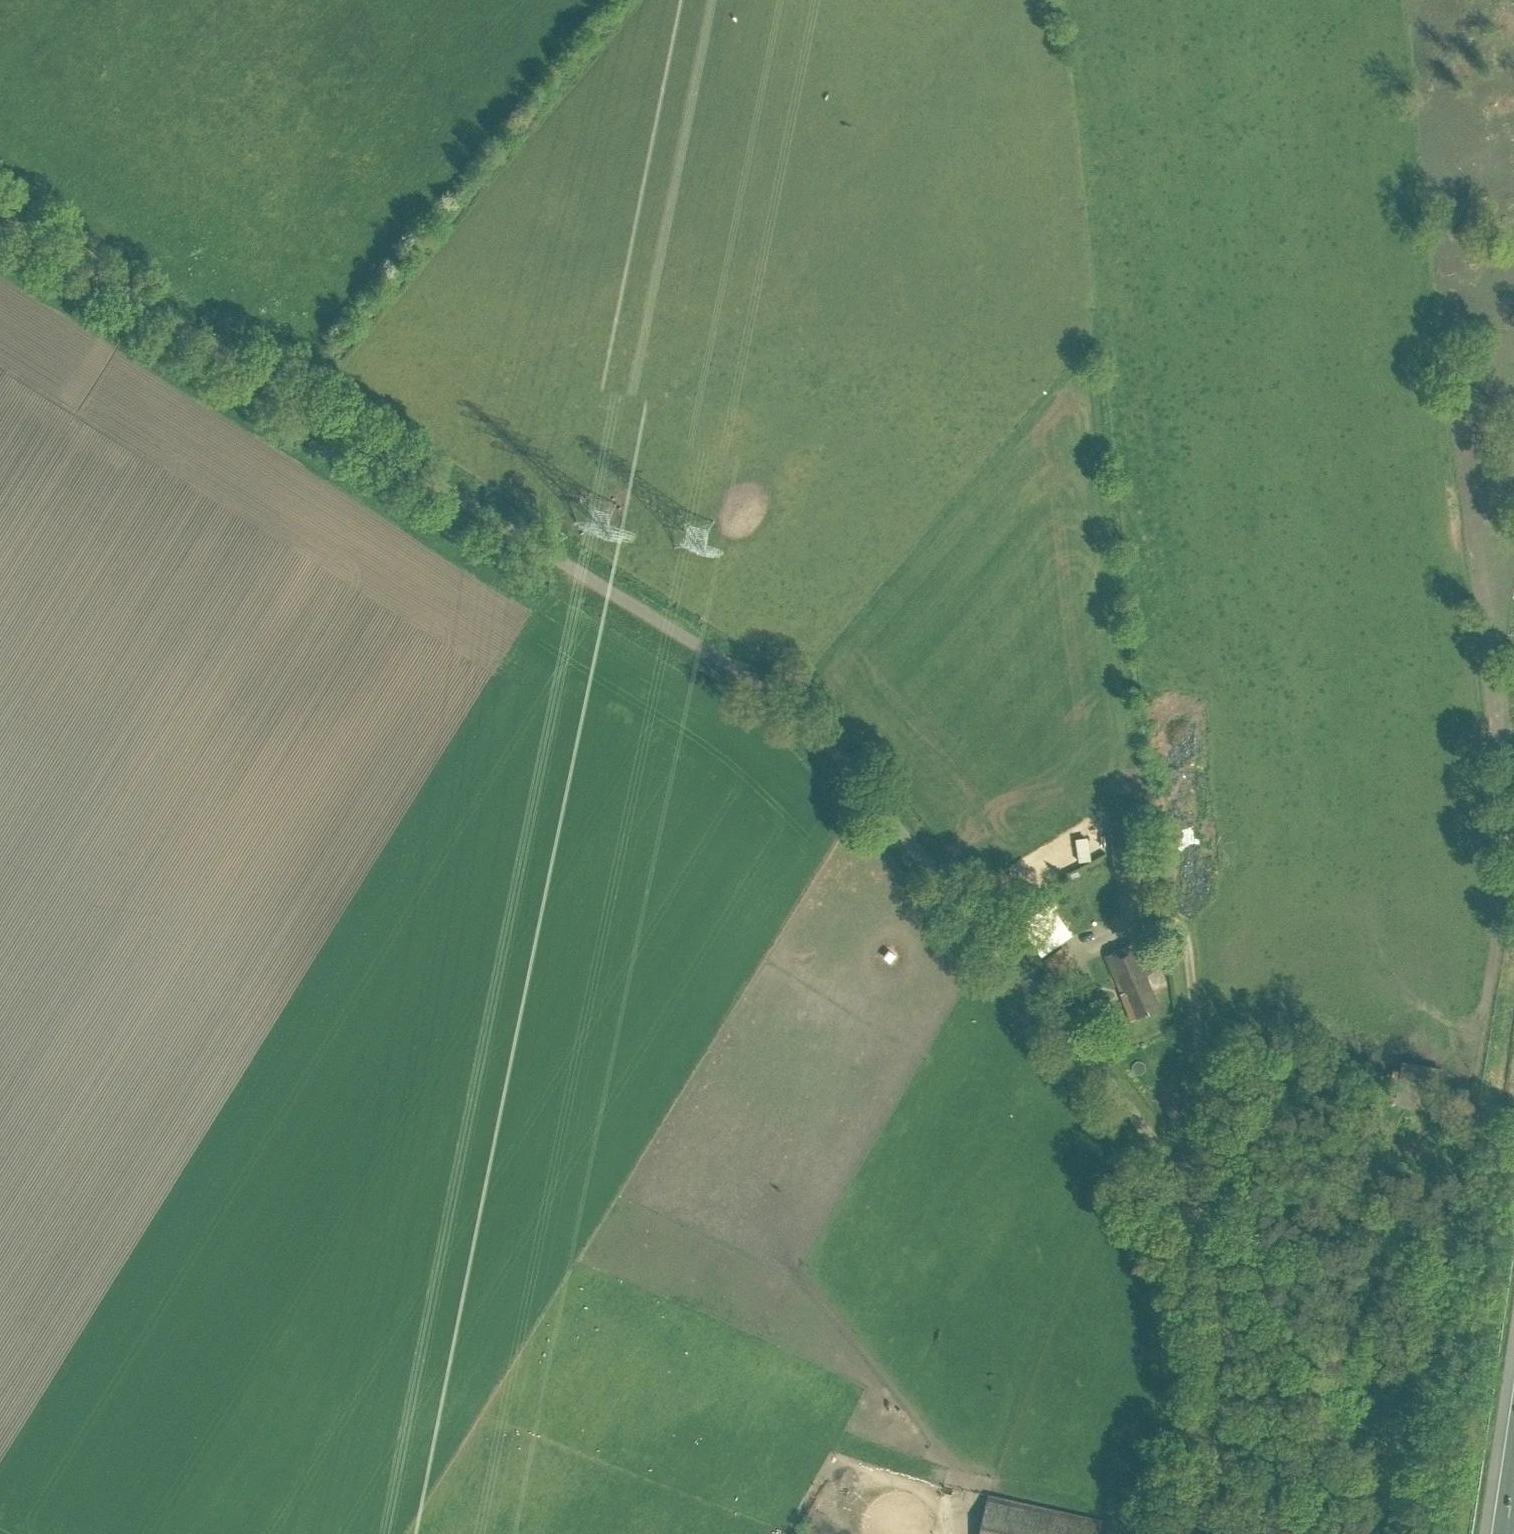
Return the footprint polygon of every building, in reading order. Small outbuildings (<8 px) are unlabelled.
[(1115,868),(1151,864),(1145,818),(1109,822),(1115,868)] [(1096,841),(1072,852),(1079,867),(1102,856),(1096,841)] [(1039,895),(1010,917),(1032,945),(1051,931),(1044,921),(1053,914),(1039,895)] [(1134,1019),(1161,1008),(1147,975),(1153,973),(1140,943),(1108,956),(1134,1019)] [(1073,995),(1086,984),(1073,968),(1078,964),(1064,946),(1046,960),(1073,995)] [(1114,1521),(991,1493),(981,1533),(1111,1533),(1114,1521)]
